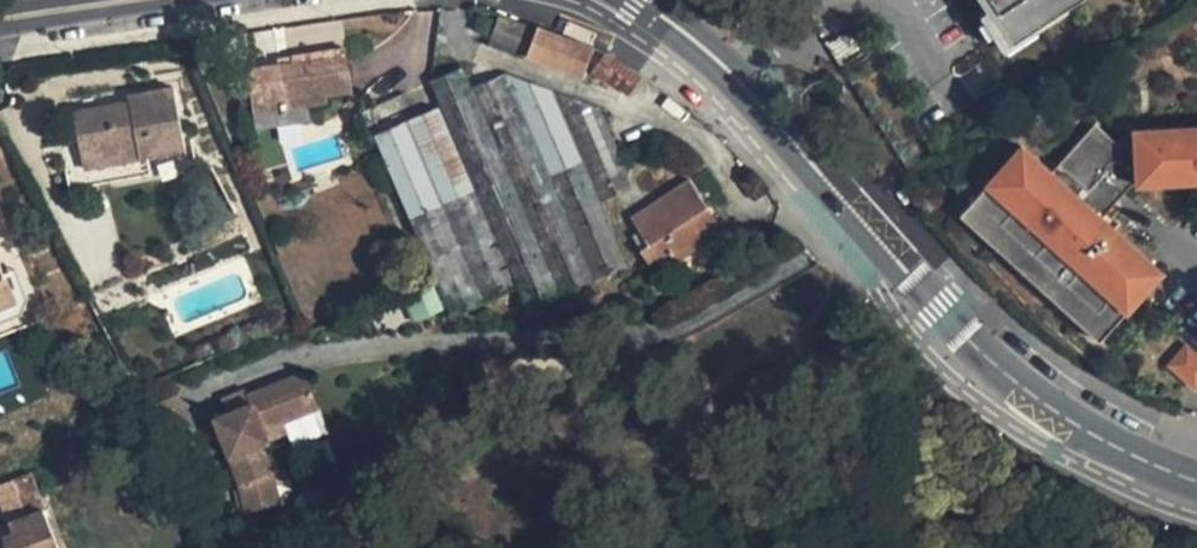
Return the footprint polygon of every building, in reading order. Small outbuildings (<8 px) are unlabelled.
[(1004,50),(1081,0),(978,0),(1004,50)] [(593,48),(537,27),(526,54),(583,76),(593,48)] [(351,91),(345,49),(291,57),(292,63),(280,65),(246,70),(253,112),(307,104),(327,102),(326,95),(351,91)] [(628,94),(640,80),(620,65),(604,55),(593,69),(628,94)] [(628,173),(601,109),(504,73),(470,87),(462,67),(429,81),(439,105),(496,239),(517,287),(527,310),(629,266),(601,202),(632,189),(626,174),(628,173)] [(60,138),(70,189),(89,186),(86,166),(137,157),(140,176),(151,174),(147,155),(185,148),(174,88),(128,96),(129,102),(73,113),(77,135),(60,138)] [(307,104),(253,112),(255,131),(310,123),(307,104)] [(373,135),(429,267),(496,239),(439,105),(373,135)] [(1163,270),(1109,215),(1143,181),(1196,181),(1196,129),(1140,129),(1127,141),(1106,120),(1060,166),(1030,136),(964,201),(1097,334),(1163,270)] [(86,166),(89,186),(140,176),(137,157),(86,166)] [(723,232),(688,179),(629,217),(638,231),(631,236),(650,266),(669,254),(675,264),(723,232)] [(450,316),(517,287),(496,239),(429,267),(450,316)] [(16,301),(5,274),(0,262),(0,308),(16,301)] [(0,308),(0,321),(20,313),(26,298),(15,270),(5,274),(16,301),(0,308)] [(1167,364),(1190,388),(1196,381),(1196,360),(1184,347),(1167,364)] [(250,404),(227,413),(214,419),(240,484),(246,511),(278,504),(271,472),(266,458),(328,432),(305,373),(247,396),(250,404)] [(221,399),(227,413),(250,404),(247,396),(244,390),(221,399)] [(27,474),(0,485),(0,505),(11,533),(0,537),(0,547),(57,547),(27,474)]
